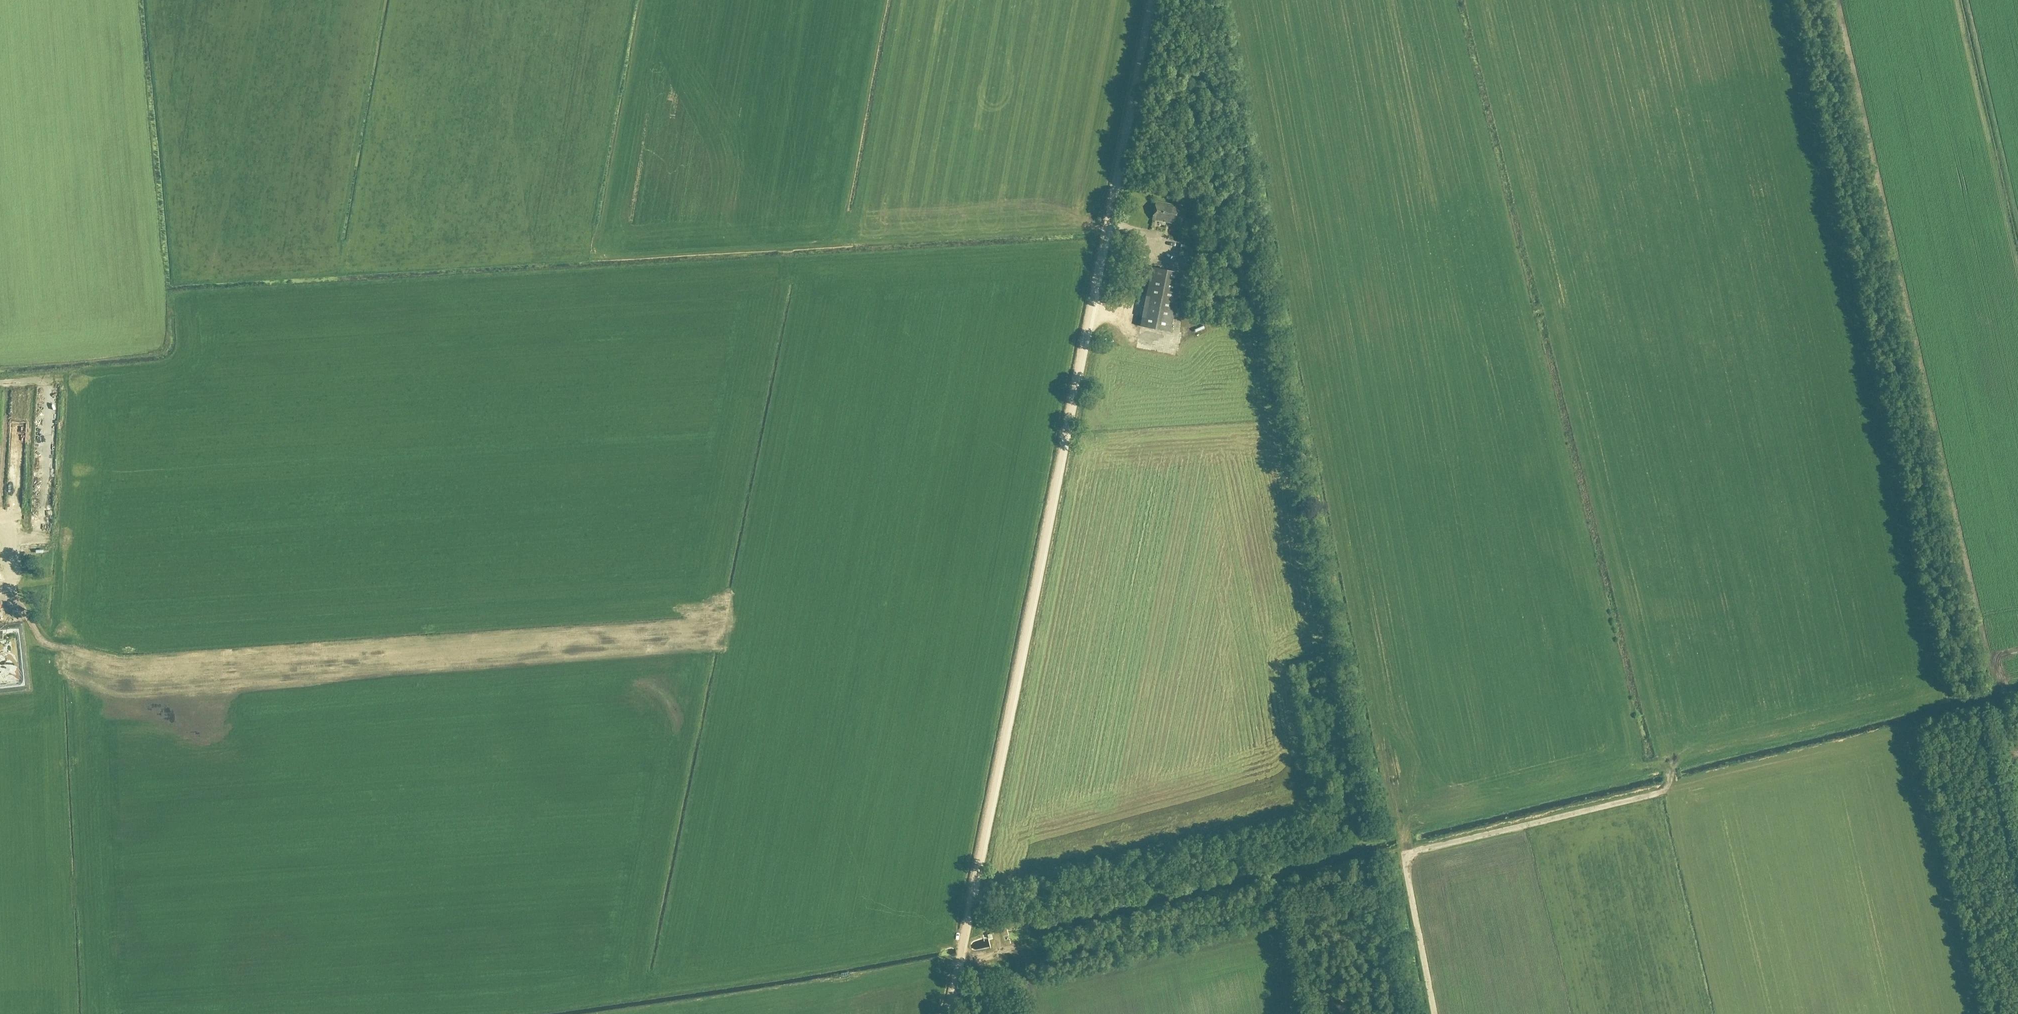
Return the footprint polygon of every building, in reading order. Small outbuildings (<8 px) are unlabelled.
[(1181,207),(1156,202),(1153,219),(1177,224),(1181,207)] [(1153,267),(1141,327),(1170,333),(1182,273),(1153,267)] [(1191,325),(1197,333),(1203,328),(1197,320),(1191,325)]
